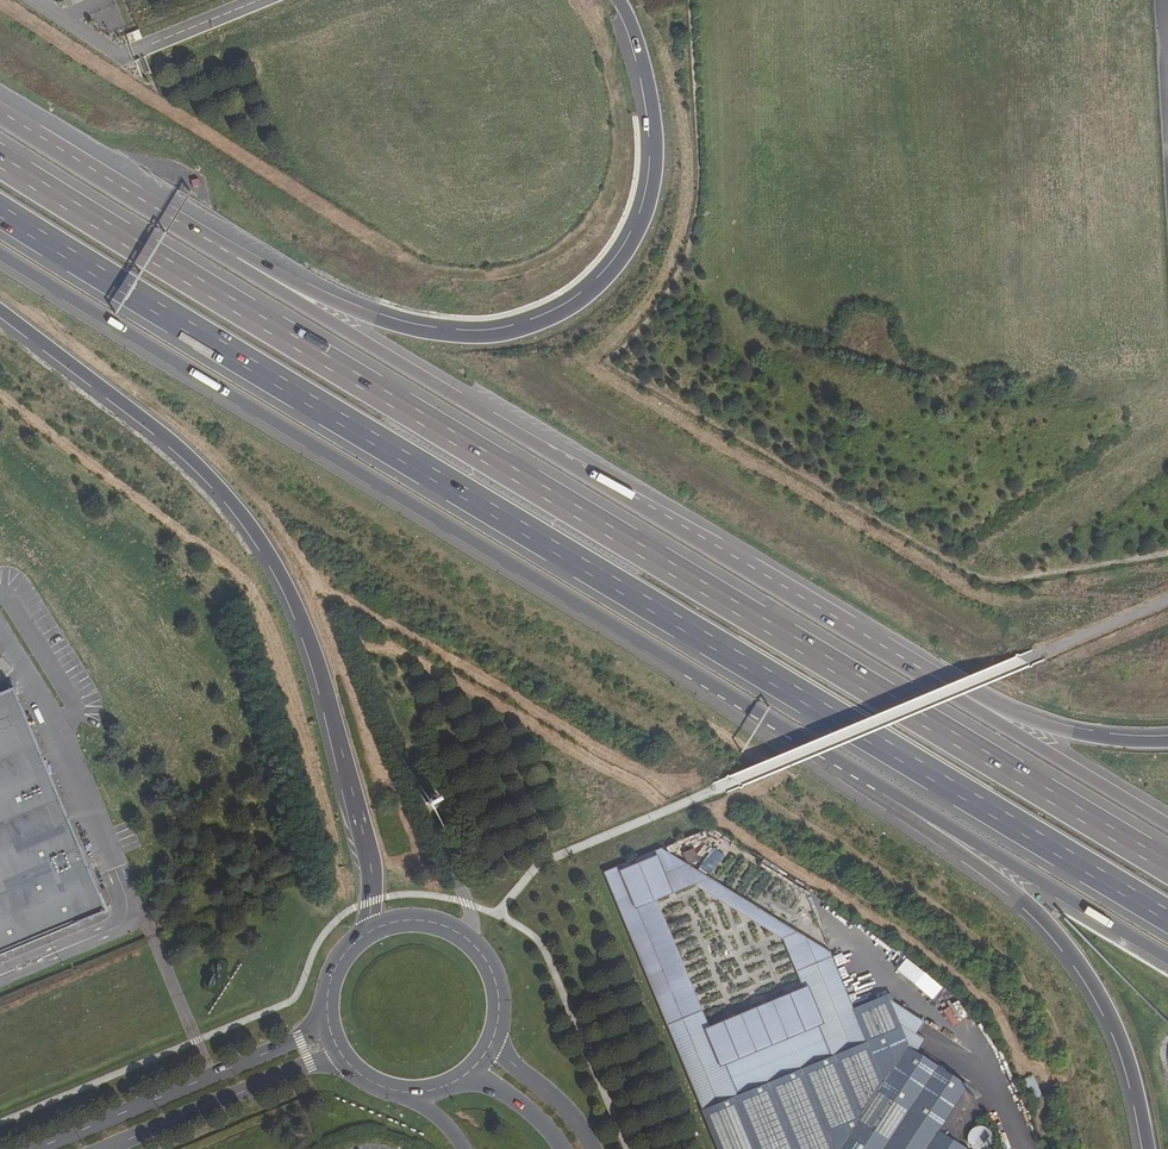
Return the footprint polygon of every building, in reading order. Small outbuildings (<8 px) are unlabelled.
[(13,687),(0,693),(0,955),(106,911),(13,687)] [(668,1028),(718,1148),(966,1148),(938,1130),(967,1085),(920,1055),(907,1046),(889,1002),(886,994),(853,1009),(832,959),(799,973),(820,1022),(721,1064),(700,1014),(668,1028)] [(909,979),(924,990),(932,979),(917,968),(909,979)] [(920,1055),(927,1043),(919,1038),(926,1026),(889,1002),(907,1046),(920,1055)] [(1156,1036),(1167,1066),(1167,1031),(1156,1036)] [(1032,1076),(1024,1079),(1029,1092),(1038,1089),(1032,1076)]
